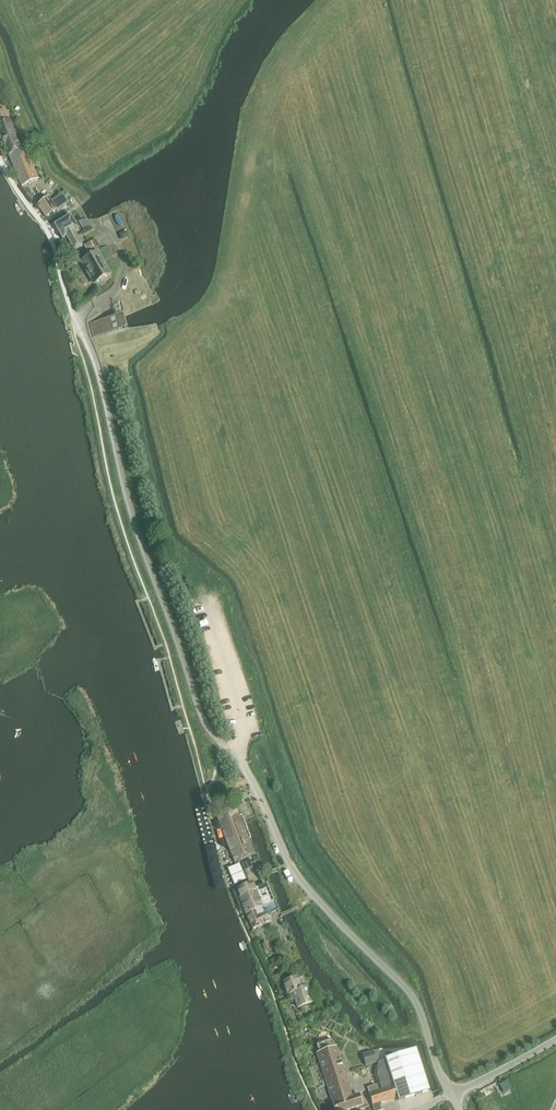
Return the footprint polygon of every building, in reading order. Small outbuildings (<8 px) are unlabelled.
[(37,180),(28,157),(25,158),(6,109),(0,111),(0,137),(21,187),(37,180)] [(44,196),(34,203),(41,214),(56,206),(52,198),(47,201),(44,196)] [(73,252),(81,248),(73,234),(77,232),(69,217),(53,226),(62,240),(65,238),(73,252)] [(125,233),(120,236),(123,241),(128,238),(125,233)] [(90,244),(84,247),(87,253),(93,250),(90,244)] [(97,253),(82,262),(94,284),(110,276),(97,253)] [(126,322),(124,315),(90,324),(93,338),(128,328),(126,322)] [(254,857),(235,810),(220,816),(217,817),(236,864),(254,857)] [(230,867),(235,884),(246,881),(241,864),(230,867)] [(253,884),(237,891),(244,910),(246,914),(268,905),(274,903),(275,902),(268,885),(255,890),(253,884)] [(268,905),(246,914),(252,929),(270,922),(268,915),(277,911),(274,903),(268,905)] [(280,956),(269,961),(273,969),(283,965),(280,956)] [(278,976),(272,978),(275,984),(281,981),(278,976)] [(286,996),(293,994),(297,1009),(310,1006),(304,986),(298,988),(296,979),(282,983),(286,996)] [(326,1086),(334,1109),(350,1109),(362,1106),(358,1096),(352,1098),(336,1048),(333,1049),(331,1041),(316,1046),(318,1053),(316,1054),(326,1086)] [(416,1050),(385,1060),(397,1098),(398,1101),(422,1094),(429,1092),(429,1091),(416,1050)] [(372,1051),(361,1055),(365,1067),(376,1063),(372,1051)] [(368,1095),(373,1109),(381,1109),(379,1104),(397,1098),(385,1060),(378,1062),(383,1076),(377,1078),(382,1091),(368,1095)]
